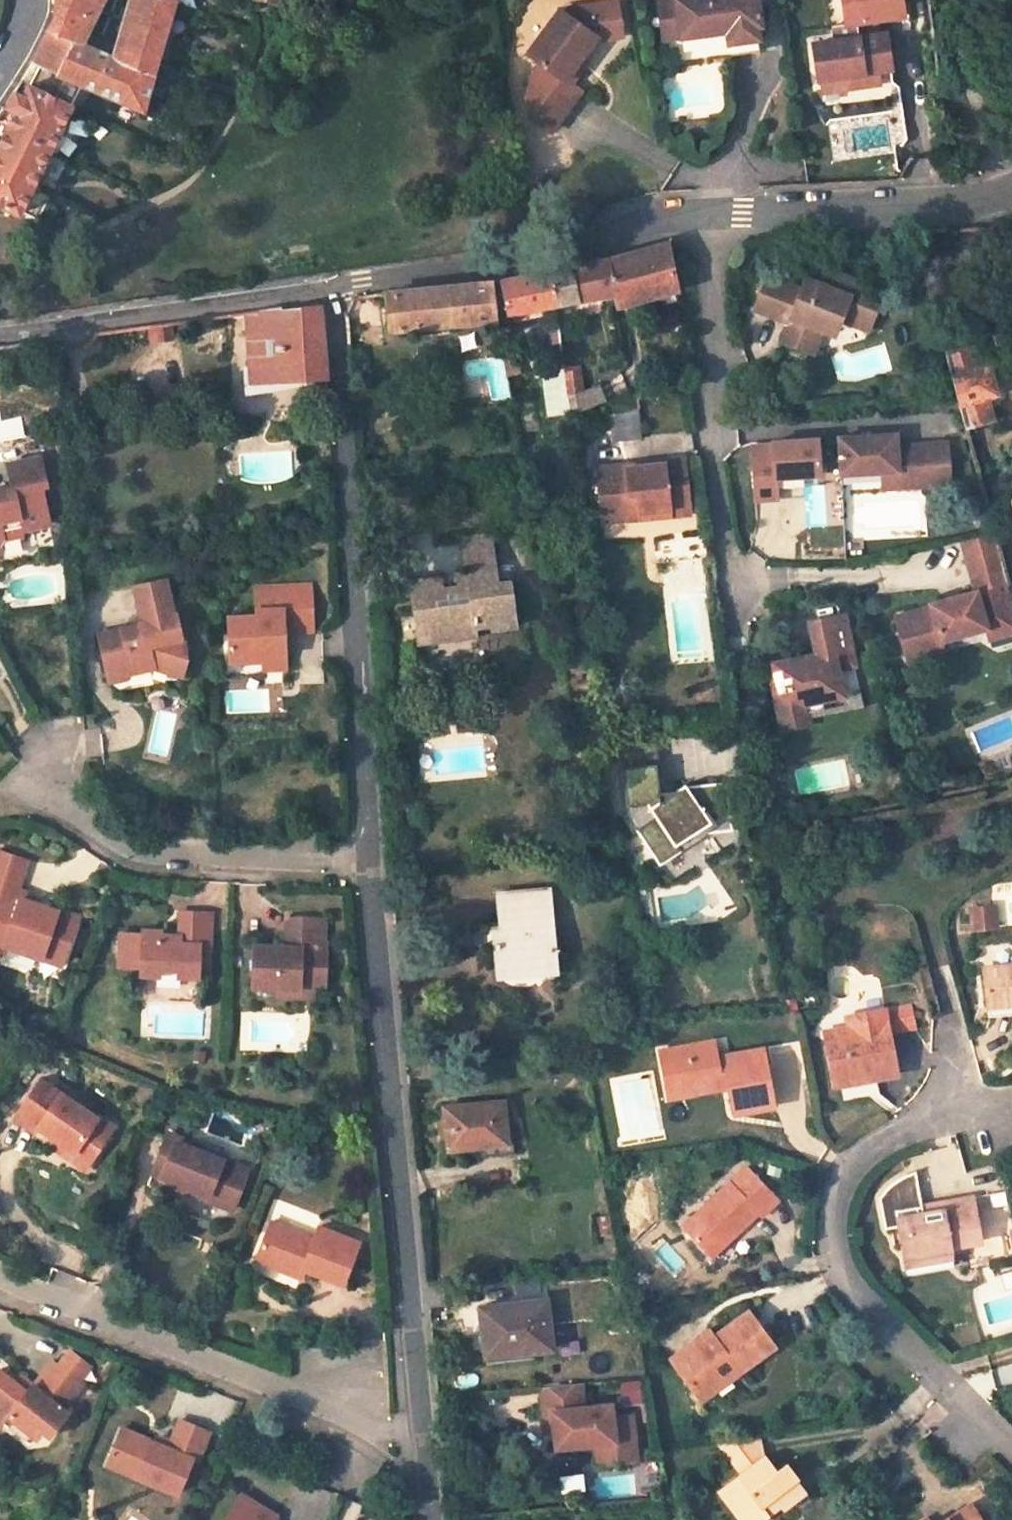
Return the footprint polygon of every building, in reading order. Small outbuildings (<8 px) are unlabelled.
[(33,63),(39,65),(24,97),(13,93),(1,113),(13,119),(0,145),(0,204),(20,214),(81,82),(142,110),(180,0),(142,0),(121,59),(80,41),(100,0),(56,0),(55,16),(41,46),(33,63)] [(678,0),(660,0),(670,38),(687,34),(678,0)] [(687,34),(731,21),(734,34),(763,26),(760,14),(765,13),(761,0),(678,0),(687,34)] [(833,10),(836,27),(851,25),(853,38),(830,41),(808,44),(814,80),(821,79),(833,77),(835,90),(865,86),(863,73),(876,71),(878,84),(893,82),(886,34),(859,38),(857,23),(904,16),(901,0),(832,0),(833,10)] [(624,37),(619,2),(563,11),(532,54),(546,64),(530,86),(534,117),(553,132),(583,92),(573,84),(584,69),(579,65),(596,41),(624,37)] [(836,27),(833,10),(825,11),(830,41),(853,38),(851,25),(836,27)] [(876,71),(863,73),(865,86),(878,84),(876,71)] [(833,77),(821,79),(823,91),(835,90),(833,77)] [(638,301),(639,304),(680,292),(670,240),(637,251),(630,253),(636,291),(638,301)] [(630,253),(610,259),(617,299),(619,310),(639,304),(638,301),(636,291),(630,253)] [(617,299),(610,259),(575,267),(550,272),(555,308),(617,299)] [(865,285),(822,267),(819,275),(816,282),(807,278),(802,289),(770,276),(756,310),(788,323),(781,341),(802,350),(806,339),(824,333),(820,321),(832,317),(842,322),(844,317),(854,321),(858,328),(869,333),(881,305),(861,297),(865,285)] [(810,271),(807,278),(816,282),(819,275),(810,271)] [(507,282),(501,283),(507,314),(555,308),(550,272),(507,282)] [(497,321),(490,285),(432,289),(393,293),(385,294),(390,329),(497,321)] [(246,313),(251,382),(325,376),(319,308),(281,313),(280,309),(246,313)] [(968,330),(941,336),(945,351),(972,344),(968,330)] [(806,339),(802,350),(814,355),(824,333),(806,339)] [(976,363),(972,344),(945,351),(965,423),(991,416),(985,394),(995,392),(987,361),(976,363)] [(509,350),(514,373),(528,371),(523,348),(509,350)] [(567,364),(570,384),(574,408),(612,395),(608,383),(591,389),(586,361),(567,364)] [(452,399),(484,395),(482,379),(450,383),(452,399)] [(637,439),(633,409),(604,413),(607,442),(637,439)] [(898,488),(948,485),(946,444),(897,447),(897,435),(840,438),(842,475),(882,473),(882,478),(898,477),(898,488)] [(772,441),(773,450),(753,452),(756,500),(804,496),(802,475),(820,474),(818,439),(772,441)] [(6,464),(11,487),(0,489),(0,542),(2,540),(18,536),(21,532),(48,524),(40,488),(45,486),(38,456),(6,464)] [(669,509),(687,507),(680,460),(639,467),(594,471),(599,518),(618,515),(620,523),(669,515),(669,509)] [(898,477),(882,478),(883,489),(898,488),(898,477)] [(687,507),(669,509),(669,515),(687,517),(687,507)] [(599,518),(602,528),(620,523),(618,515),(599,518)] [(1008,623),(998,583),(1007,581),(994,531),(962,539),(976,593),(962,598),(962,594),(945,599),(945,602),(914,610),(898,627),(903,646),(910,644),(944,651),(955,636),(986,628),(1003,635),(1008,623)] [(462,538),(466,568),(494,564),(491,535),(462,538)] [(707,555),(703,535),(650,543),(653,562),(707,555)] [(409,580),(416,633),(437,630),(438,638),(478,633),(476,626),(492,624),(492,629),(517,625),(512,581),(497,583),(494,564),(466,568),(466,572),(457,573),(459,586),(442,587),(441,576),(409,580)] [(175,654),(182,657),(187,641),(183,640),(177,613),(174,614),(167,579),(134,586),(141,621),(139,621),(140,629),(131,631),(130,628),(97,635),(107,674),(123,671),(125,676),(155,668),(169,673),(175,654)] [(1011,633),(1011,601),(1007,581),(998,583),(1008,623),(1003,635),(1011,633)] [(311,621),(310,586),(256,588),(257,616),(228,618),(230,663),(262,662),(262,659),(284,658),(283,633),(283,623),(311,621)] [(898,627),(914,610),(895,616),(898,627)] [(774,670),(769,671),(778,715),(805,709),(804,700),(824,697),(841,694),(836,667),(853,663),(843,613),(809,619),(815,653),(811,658),(803,660),(797,656),(772,661),(774,670)] [(312,632),(311,621),(283,623),(283,633),(312,632)] [(1003,635),(986,628),(989,639),(1003,635)] [(416,633),(417,641),(438,638),(437,630),(416,633)] [(958,647),(955,636),(944,651),(958,647)] [(907,661),(944,651),(910,644),(903,646),(907,661)] [(182,657),(175,654),(169,673),(182,678),(188,659),(182,657)] [(262,662),(262,671),(284,670),(284,658),(262,659),(262,662)] [(123,671),(107,674),(109,683),(126,679),(125,676),(123,671)] [(824,697),(804,700),(805,709),(826,705),(824,697)] [(805,709),(778,715),(781,727),(808,721),(805,709)] [(658,753),(631,756),(638,805),(651,803),(658,812),(640,824),(662,857),(681,844),(677,839),(690,828),(726,824),(725,814),(728,813),(726,787),(722,787),(721,776),(686,780),(684,778),(677,785),(663,787),(658,753)] [(0,850),(0,952),(1,952),(4,944),(61,964),(77,917),(28,900),(27,903),(19,901),(23,889),(18,887),(27,859),(0,850)] [(550,884),(501,889),(505,939),(496,939),(499,967),(556,962),(550,884)] [(999,919),(991,900),(984,903),(993,922),(999,919)] [(993,922),(984,903),(958,914),(966,934),(993,922)] [(208,967),(211,911),(181,910),(181,934),(162,933),(162,929),(143,928),(143,932),(131,932),(121,941),(120,956),(128,966),(141,966),(140,973),(159,974),(159,969),(177,970),(177,975),(197,976),(197,967),(208,967)] [(327,940),(324,940),(325,916),(286,915),(285,944),(253,943),(250,984),(277,985),(300,986),(300,982),(314,982),(325,982),(327,940)] [(977,973),(982,1012),(1011,1007),(1011,968),(977,973)] [(300,986),(277,985),(277,993),(314,995),(314,982),(300,982),(300,986)] [(899,1053),(894,1029),(920,1025),(915,1001),(850,1012),(853,1022),(854,1032),(828,1037),(837,1084),(859,1080),(858,1075),(869,1073),(870,1078),(883,1075),(899,1053)] [(826,1027),(828,1037),(854,1032),(853,1022),(826,1027)] [(724,1078),(731,1112),(771,1105),(759,1046),(714,1054),(710,1038),(656,1048),(661,1078),(682,1075),(686,1090),(715,1085),(715,1080),(724,1078)] [(902,1072),(901,1063),(899,1053),(883,1075),(902,1072)] [(686,1090),(682,1075),(661,1078),(664,1094),(686,1090)] [(39,1079),(13,1116),(33,1130),(37,1126),(57,1140),(89,1162),(114,1127),(97,1116),(96,1118),(39,1079)] [(504,1130),(502,1097),(444,1103),(447,1146),(480,1143),(481,1153),(514,1150),(512,1129),(504,1130)] [(152,1172),(161,1176),(178,1136),(169,1133),(152,1172)] [(190,1192),(232,1208),(246,1168),(197,1149),(198,1144),(178,1136),(161,1176),(176,1181),(192,1187),(190,1192)] [(57,1140),(53,1147),(85,1169),(89,1162),(57,1140)] [(760,1216),(777,1199),(742,1167),(682,1230),(708,1255),(731,1233),(735,1237),(758,1214),(760,1216)] [(176,1181),(174,1186),(190,1192),(192,1187),(176,1181)] [(896,1208),(905,1259),(950,1250),(949,1238),(979,1233),(970,1188),(915,1199),(916,1205),(896,1208)] [(313,1237),(270,1220),(259,1250),(274,1255),(271,1265),(292,1273),(296,1265),(304,1269),(341,1286),(358,1243),(318,1225),(313,1237)] [(713,1260),(735,1237),(731,1233),(708,1255),(713,1260)] [(259,1250),(255,1259),(271,1265),(274,1255),(259,1250)] [(296,1265),(292,1273),(301,1277),(304,1269),(296,1265)] [(531,1351),(551,1349),(545,1299),(478,1307),(483,1350),(530,1345),(531,1351)] [(696,1397),(733,1369),(738,1375),(772,1348),(745,1313),(711,1340),(702,1347),(697,1340),(668,1361),(696,1397)] [(705,1333),(697,1340),(702,1347),(711,1340),(705,1333)] [(69,1350),(58,1364),(79,1381),(90,1367),(69,1350)] [(66,1413),(61,1409),(82,1383),(79,1381),(58,1364),(53,1360),(32,1386),(30,1384),(25,1392),(14,1383),(0,1371),(0,1424),(3,1420),(9,1414),(34,1434),(37,1436),(40,1432),(45,1427),(51,1431),(66,1413)] [(738,1375),(733,1369),(696,1397),(701,1404),(738,1375)] [(20,1376),(14,1383),(25,1392),(30,1384),(20,1376)] [(583,1378),(537,1383),(540,1408),(549,1406),(551,1428),(553,1443),(593,1438),(611,1436),(612,1443),(633,1441),(629,1409),(615,1411),(613,1398),(586,1402),(583,1378)] [(543,1429),(551,1428),(549,1406),(540,1408),(543,1429)] [(9,1414),(3,1420),(29,1441),(34,1434),(9,1414)] [(120,1429),(109,1455),(138,1467),(134,1476),(176,1493),(191,1458),(196,1460),(208,1431),(178,1419),(169,1441),(167,1447),(155,1442),(120,1429)] [(45,1427),(40,1432),(47,1437),(51,1431),(45,1427)] [(756,1430),(713,1438),(739,1468),(762,1449),(756,1430)] [(635,1453),(633,1441),(612,1443),(611,1436),(593,1438),(595,1457),(635,1453)] [(167,1447),(169,1441),(158,1437),(155,1442),(167,1447)] [(762,1449),(739,1468),(717,1487),(742,1516),(760,1501),(767,1509),(779,1500),(783,1504),(805,1485),(794,1472),(797,1469),(784,1454),(774,1463),(762,1449)] [(138,1467),(109,1455),(106,1464),(134,1476),(138,1467)] [(241,1494),(223,1519),(273,1519),(276,1516),(241,1494)] [(767,1509),(760,1501),(742,1516),(746,1519),(754,1519),(767,1509)]
